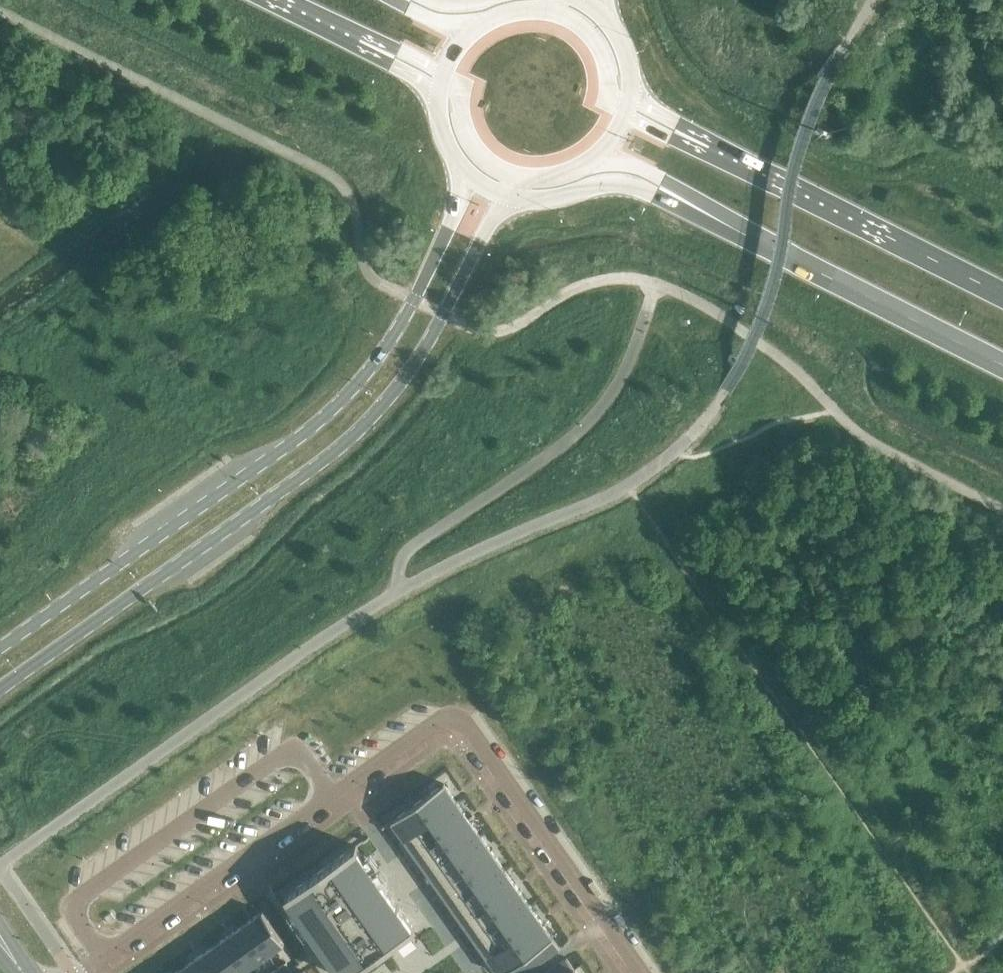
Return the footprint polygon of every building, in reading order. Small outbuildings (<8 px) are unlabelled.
[(444,783),(418,802),(431,820),(457,801),(444,783)] [(457,801),(431,820),(443,837),(469,818),(457,801)] [(418,802),(392,820),(404,838),(431,820),(418,802)] [(469,818),(443,837),(454,854),(481,835),(469,818)] [(431,820),(404,838),(416,855),(443,837),(431,820)] [(481,835),(454,854),(466,871),(493,852),(481,835)] [(443,837),(416,855),(428,872),(454,854),(443,837)] [(286,895),(340,972),(352,972),(415,929),(356,845),(286,895)] [(493,852),(466,871),(478,888),(505,869),(493,852)] [(454,854),(428,872),(440,889),(466,871),(454,854)] [(505,869),(478,888),(490,905),(517,886),(505,869)] [(466,871),(440,889),(452,906),(478,888),(466,871)] [(517,886),(490,905),(502,922),(529,903),(517,886)] [(478,888),(452,906),(464,923),(490,905),(478,888)] [(529,903),(502,922),(514,939),(541,920),(529,903)] [(490,905),(464,923),(476,940),(502,922),(490,905)] [(263,911),(246,923),(268,954),(285,943),(263,911)] [(541,920),(514,939),(527,957),(534,952),(540,947),(547,943),(553,938),(541,920)] [(502,922),(476,940),(488,957),(514,939),(502,922)] [(246,923),(230,934),(253,965),(268,954),(246,923)] [(215,945),(234,972),(242,972),(253,965),(230,934),(215,945)] [(553,938),(547,943),(554,953),(560,948),(553,938)] [(488,957),(499,972),(504,972),(507,971),(514,966),(520,961),(527,957),(514,939),(488,957)] [(547,943),(540,947),(547,958),(554,953),(547,943)] [(199,956),(211,972),(234,972),(215,945),(199,956)] [(540,947),(534,952),(541,962),(547,958),(540,947)] [(534,952),(527,957),(534,967),(541,962),(534,952)] [(183,967),(187,972),(211,972),(199,956),(183,967)] [(527,957),(520,961),(528,971),(534,967),(527,957)] [(567,958),(560,962),(568,972),(574,968),(567,958)] [(514,966),(519,972),(525,972),(528,971),(520,961),(514,966)] [(278,968),(281,972),(288,972),(292,970),(286,962),(278,968)] [(554,967),(558,972),(567,972),(568,972),(560,962),(554,967)]
